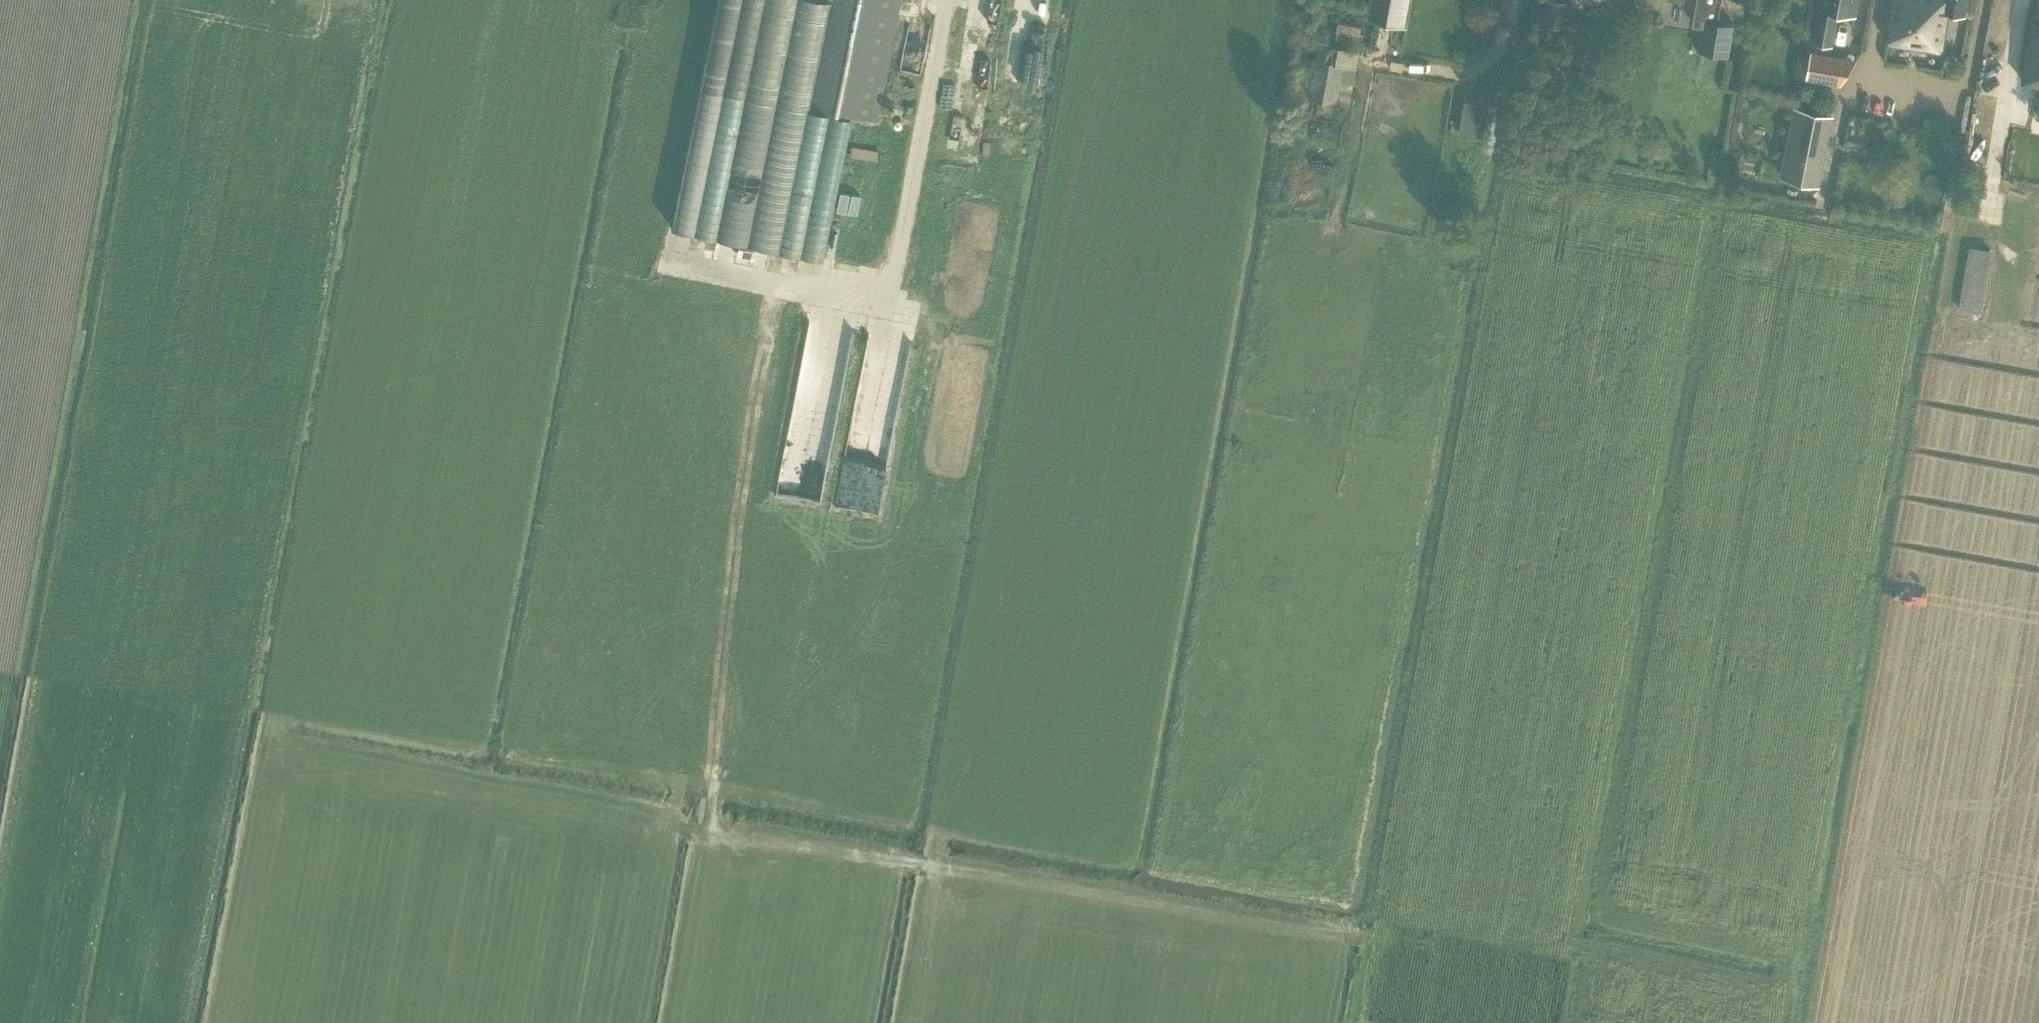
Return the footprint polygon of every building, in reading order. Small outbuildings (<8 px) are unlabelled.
[(702,83),(851,114),(877,119),(901,0),(720,0),(702,83)] [(1368,24),(1405,31),(1411,0),(1372,0),(1368,24)] [(1546,21),(1563,24),(1567,6),(1572,7),(1573,0),(1549,0),(1546,21)] [(1694,24),(1704,25),(1700,49),(1729,54),(1735,23),(1718,20),(1722,0),(1698,0),(1694,24)] [(1857,14),(1859,0),(1822,0),(1815,40),(1835,44),(1841,11),(1857,14)] [(1945,51),(1951,11),(1967,13),(1969,0),(1892,0),(1888,23),(1893,24),(1890,42),(1945,51)] [(2035,15),(2023,80),(2024,80),(2024,82),(2038,84),(2038,16),(2035,15)] [(1309,96),(1338,102),(1345,64),(1358,67),(1362,48),(1320,40),(1317,56),(1309,96)] [(1842,55),(1813,50),(1808,78),(1838,83),(1842,55)] [(822,256),(851,115),(702,85),(673,226),(822,256)] [(1466,100),(1461,132),(1485,136),(1492,96),(1482,94),(1480,103),(1466,100)] [(1780,174),(1811,180),(1826,110),(1795,103),(1780,174)] [(1966,325),(1988,327),(1995,264),(1972,262),(1966,325)] [(835,343),(833,370),(844,370),(845,343),(835,343)]
